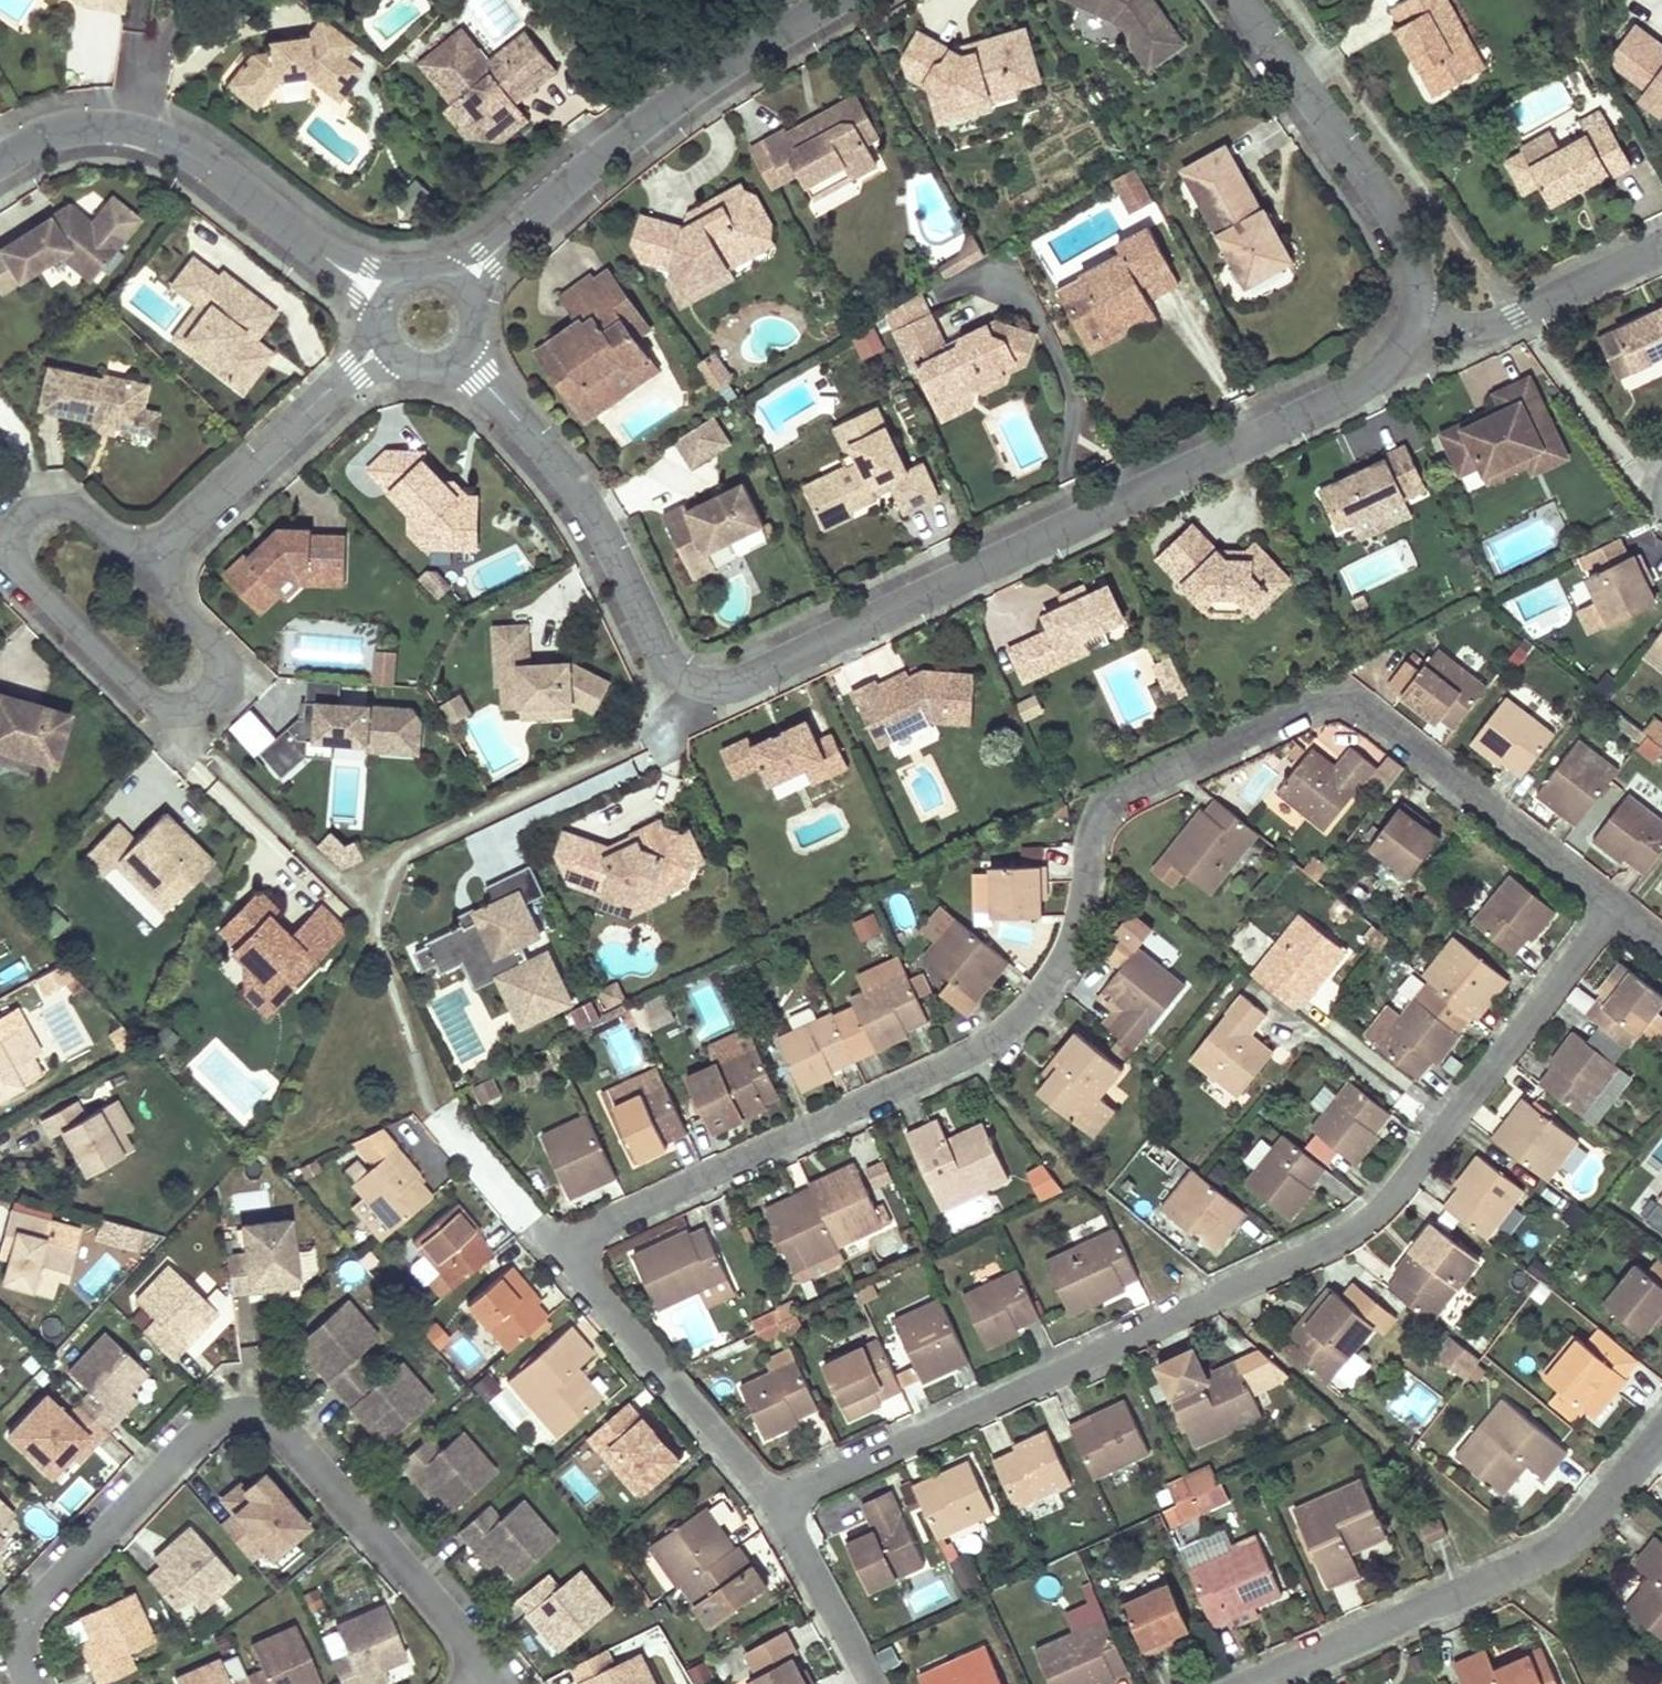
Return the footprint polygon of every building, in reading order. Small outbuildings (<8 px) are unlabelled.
[(121,12),(123,0),(71,0),(80,6),(121,12)] [(1181,46),(1148,0),(1060,0),(1111,23),(1146,72),(1181,46)] [(1396,30),(1434,97),(1473,75),(1459,51),(1470,45),(1444,0),(1408,0),(1390,10),(1400,28),(1396,30)] [(352,47),(317,20),(302,40),(290,42),(291,47),(282,49),(281,43),(265,46),(266,55),(247,58),(223,90),(246,107),(269,77),(270,83),(275,83),(308,78),(318,86),(315,89),(336,105),(360,73),(342,60),(352,47)] [(452,49),(466,37),(459,29),(445,41),(452,49)] [(1658,116),(1661,111),(1661,50),(1634,29),(1615,54),(1617,70),(1647,92),(1640,102),(1658,116)] [(530,41),(522,31),(486,61),(490,66),(502,57),(505,61),(530,41)] [(1025,33),(970,49),(972,54),(961,57),(954,54),(916,33),(902,60),(907,76),(927,89),(938,97),(943,113),(966,106),(964,101),(985,95),(988,106),(1014,98),(1012,93),(1040,85),(1025,33)] [(530,92),(555,71),(530,41),(505,61),(502,57),(490,66),(486,61),(466,37),(452,49),(445,41),(415,65),(450,106),(442,113),(459,133),(471,122),(495,122),(505,135),(525,118),(514,105),(508,98),(509,89),(530,92)] [(1470,45),(1459,51),(1473,75),(1483,70),(1470,45)] [(972,54),(970,49),(954,54),(961,57),(972,54)] [(269,77),(246,107),(253,112),(275,83),(270,83),(269,77)] [(514,105),(530,92),(509,89),(508,98),(514,105)] [(939,127),(990,112),(988,106),(985,95),(964,101),(966,106),(943,113),(938,97),(927,89),(939,127)] [(763,144),(780,175),(795,167),(799,174),(806,188),(843,167),(850,181),(875,167),(863,145),(877,138),(855,98),(822,116),(821,128),(807,136),(797,130),(786,136),(784,133),(763,144)] [(822,116),(797,130),(807,136),(821,128),(822,116)] [(471,122),(459,133),(464,139),(500,139),(505,135),(495,122),(471,122)] [(1629,166),(1606,125),(1528,169),(1536,184),(1549,206),(1605,174),(1607,178),(1629,166)] [(780,175),(763,144),(749,152),(770,190),(784,182),(780,175)] [(1231,166),(1236,175),(1241,172),(1227,148),(1222,151),(1231,166)] [(1231,166),(1222,151),(1185,172),(1225,243),(1222,255),(1234,258),(1235,261),(1233,271),(1239,281),(1249,284),(1270,272),(1266,266),(1282,258),(1287,255),(1274,231),(1271,230),(1267,224),(1270,215),(1260,212),(1261,207),(1251,190),(1246,188),(1244,189),(1236,175),(1231,166)] [(1536,184),(1528,169),(1519,153),(1503,162),(1521,193),(1536,184)] [(795,167),(780,175),(784,182),(799,174),(795,167)] [(843,167),(806,188),(814,201),(850,181),(843,167)] [(1111,181),(1126,219),(1152,208),(1137,171),(1111,181)] [(748,203),(740,188),(700,210),(706,220),(693,227),(685,231),(642,219),(634,246),(644,263),(659,267),(674,272),(686,294),(708,282),(704,275),(722,265),(726,272),(772,246),(763,230),(770,226),(755,199),(748,203)] [(706,220),(700,210),(687,217),(693,227),(706,220)] [(15,279),(53,257),(65,250),(93,274),(112,253),(109,250),(120,237),(95,217),(84,230),(65,214),(49,224),(46,220),(0,248),(0,254),(15,279)] [(1171,271),(1150,231),(1128,243),(1118,248),(1123,257),(1103,268),(1057,293),(1083,340),(1107,327),(1120,331),(1153,313),(1148,303),(1140,288),(1171,271)] [(985,257),(974,238),(968,241),(962,256),(943,268),(949,278),(985,257)] [(1098,259),(1103,268),(1123,257),(1118,248),(1098,259)] [(65,250),(53,257),(86,284),(93,274),(65,250)] [(1282,258),(1266,266),(1270,272),(1286,263),(1282,258)] [(268,309),(221,273),(217,279),(193,260),(171,288),(197,308),(205,314),(196,324),(211,335),(198,351),(217,366),(213,372),(242,395),(264,366),(234,343),(241,334),(246,337),(268,309)] [(674,272),(659,267),(682,309),(731,281),(726,272),(722,265),(704,275),(708,282),(686,294),(674,272)] [(1140,288),(1148,303),(1179,286),(1171,271),(1140,288)] [(623,330),(618,323),(631,314),(603,275),(590,284),(587,280),(559,300),(576,324),(580,330),(569,338),(565,333),(534,355),(568,402),(583,391),(594,406),(615,390),(605,375),(619,365),(626,374),(645,361),(623,330)] [(888,317),(896,334),(930,317),(920,298),(888,317)] [(172,340),(213,372),(217,366),(198,351),(211,335),(196,324),(205,314),(197,308),(172,340)] [(274,314),(268,309),(246,337),(241,334),(234,343),(264,366),(271,357),(252,342),(274,314)] [(1614,333),(1633,372),(1653,363),(1661,359),(1661,310),(1614,333)] [(1107,327),(1083,340),(1091,355),(1157,319),(1153,313),(1120,331),(1107,327)] [(623,330),(636,321),(631,314),(618,323),(623,330)] [(920,371),(935,403),(952,395),(974,402),(977,392),(978,390),(1004,378),(1000,371),(1016,364),(1020,351),(1029,354),(1035,338),(997,324),(963,341),(961,346),(962,348),(948,355),(930,317),(896,334),(915,373),(920,371)] [(580,330),(576,324),(565,333),(569,338),(580,330)] [(1633,372),(1614,333),(1599,340),(1618,379),(1633,372)] [(1025,368),(1029,354),(1020,351),(1016,364),(1000,371),(1004,378),(978,390),(977,392),(985,394),(1008,384),(1011,374),(1025,368)] [(698,370),(714,393),(732,380),(716,358),(698,370)] [(583,424),(654,373),(645,361),(626,374),(619,365),(605,375),(615,390),(594,406),(583,391),(568,402),(583,424)] [(97,380),(45,368),(35,409),(89,422),(109,427),(133,432),(138,411),(143,387),(98,376),(97,380)] [(1558,441),(1528,380),(1494,396),(1500,408),(1441,436),(1460,476),(1477,468),(1481,478),(1558,441)] [(952,395),(935,403),(945,422),(972,409),(974,402),(952,395)] [(847,470),(845,471),(839,489),(811,502),(825,532),(854,518),(852,513),(878,501),(877,497),(873,490),(890,482),(893,489),(906,515),(939,499),(922,465),(907,473),(877,410),(841,427),(851,449),(859,464),(847,470)] [(138,411),(133,432),(149,436),(154,415),(138,411)] [(686,474),(730,444),(711,417),(667,447),(686,474)] [(109,427),(89,422),(88,430),(107,434),(109,427)] [(1558,441),(1481,478),(1485,485),(1524,467),(1529,477),(1566,459),(1558,441)] [(1425,490),(1405,448),(1383,458),(1384,462),(1332,488),(1350,526),(1425,490)] [(847,470),(859,464),(851,449),(846,451),(849,458),(843,461),(847,470)] [(367,471),(385,489),(386,453),(367,471)] [(409,533),(423,548),(454,549),(455,529),(474,530),(475,498),(465,498),(455,498),(443,485),(421,463),(422,454),(386,453),(385,489),(409,514),(409,533)] [(839,489),(845,471),(805,490),(811,502),(839,489)] [(873,490),(877,497),(893,489),(890,482),(873,490)] [(455,498),(465,498),(453,485),(443,485),(455,498)] [(1336,533),(1350,526),(1332,488),(1318,494),(1336,533)] [(762,531),(740,489),(720,499),(722,503),(710,509),(708,505),(684,517),(681,511),(660,522),(681,563),(701,553),(705,560),(762,531)] [(1217,553),(1192,526),(1162,555),(1187,582),(1180,588),(1203,613),(1215,601),(1236,602),(1247,614),(1254,620),(1292,584),(1255,545),(1240,559),(1239,562),(1226,562),(1217,553)] [(474,530),(455,529),(454,549),(473,549),(474,530)] [(279,595),(274,590),(293,572),(307,572),(307,579),(341,580),(343,539),(309,538),(309,532),(278,531),(267,541),(268,546),(262,551),(257,551),(247,561),(244,557),(222,578),(257,615),(279,595)] [(1355,593),(1418,565),(1406,539),(1344,567),(1355,593)] [(705,560),(701,553),(681,563),(692,585),(713,575),(705,560)] [(1240,554),(1217,553),(1226,562),(1239,562),(1240,559),(1240,554)] [(1641,554),(1590,579),(1600,600),(1612,624),(1656,603),(1649,588),(1655,585),(1641,554)] [(1187,582),(1162,555),(1155,562),(1180,588),(1187,582)] [(436,600),(450,587),(433,569),(419,581),(436,600)] [(274,590),(279,595),(284,600),(299,586),(307,585),(307,579),(307,572),(293,572),(274,590)] [(1093,595),(1088,586),(1066,597),(1070,606),(1049,616),(1056,630),(1015,650),(1030,682),(1093,652),(1087,639),(1109,629),(1129,619),(1113,585),(1093,595)] [(1582,608),(1593,633),(1612,624),(1600,600),(1582,608)] [(1215,601),(1203,613),(1209,619),(1241,619),(1247,614),(1236,602),(1215,601)] [(607,685),(567,665),(527,668),(524,628),(490,631),(495,690),(500,690),(517,688),(519,711),(546,709),(547,719),(572,717),(571,707),(575,706),(592,715),(607,685)] [(1109,629),(1087,639),(1093,652),(1115,641),(1109,629)] [(1661,667),(1661,643),(1656,638),(1642,656),(1659,670),(1661,667)] [(1385,685),(1428,717),(1431,713),(1453,730),(1485,689),(1436,649),(1416,673),(1404,663),(1385,685)] [(394,690),(397,655),(374,653),(372,688),(394,690)] [(1151,666),(1163,702),(1184,695),(1171,659),(1151,666)] [(908,681),(877,695),(875,689),(872,682),(849,693),(875,749),(893,742),(928,724),(967,728),(972,680),(921,675),(908,681)] [(875,689),(877,695),(908,681),(905,675),(875,689)] [(519,711),(517,688),(500,690),(502,712),(519,711)] [(54,766),(69,714),(0,694),(0,751),(54,766)] [(1036,696),(1015,703),(1022,723),(1043,716),(1036,696)] [(1498,766),(1502,761),(1522,776),(1554,736),(1505,696),(1469,742),(1498,766)] [(461,697),(440,706),(449,726),(470,716),(461,697)] [(410,706),(312,698),(309,740),(359,745),(363,751),(422,756),(424,721),(410,706)] [(546,709),(519,711),(520,721),(547,719),(546,709)] [(1642,732),(1646,735),(1661,748),(1661,726),(1652,719),(1642,732)] [(748,737),(721,750),(733,776),(759,764),(769,784),(804,768),(823,760),(829,775),(847,767),(832,735),(816,742),(806,721),(784,732),(787,737),(776,742),(774,736),(752,746),(748,737)] [(784,732),(774,736),(776,742),(787,737),(784,732)] [(1654,765),(1661,751),(1661,749),(1643,738),(1634,753),(1654,765)] [(1561,815),(1575,827),(1618,772),(1577,740),(1535,794),(1561,815)] [(1307,748),(1302,744),(1294,754),(1299,757),(1307,748)] [(1316,752),(1281,796),(1329,834),(1379,771),(1354,751),(1339,770),(1316,752)] [(829,775),(823,760),(804,768),(811,783),(829,775)] [(1627,859),(1631,863),(1645,874),(1661,852),(1661,821),(1629,795),(1594,841),(1622,863),(1627,859)] [(1261,838),(1218,803),(1209,815),(1204,811),(1167,859),(1168,860),(1157,874),(1176,889),(1187,875),(1214,897),(1261,838)] [(1413,881),(1443,842),(1428,831),(1432,825),(1406,805),(1372,849),(1413,881)] [(177,894),(210,860),(187,838),(182,843),(174,836),(180,830),(160,811),(132,840),(114,822),(81,855),(100,874),(112,863),(116,858),(151,893),(163,880),(177,894)] [(568,884),(604,897),(620,903),(650,888),(664,893),(683,884),(688,867),(700,861),(686,832),(674,838),(663,833),(657,821),(630,834),(635,843),(607,856),(603,847),(562,833),(554,855),(568,884)] [(180,830),(174,836),(182,843),(187,838),(180,830)] [(359,855),(328,834),(316,851),(348,872),(359,855)] [(603,847),(607,856),(635,843),(630,834),(603,847)] [(116,858),(112,863),(161,910),(177,894),(163,880),(151,893),(116,858)] [(543,894),(530,866),(485,887),(493,905),(499,915),(523,904),(543,894)] [(988,918),(1038,916),(1037,899),(1045,899),(1044,882),(1044,866),(986,868),(987,874),(988,911),(988,918)] [(971,911),(988,911),(987,874),(970,874),(971,911)] [(1528,935),(1533,940),(1556,911),(1511,876),(1472,924),(1512,956),(1528,935)] [(620,903),(604,897),(600,906),(627,915),(661,899),(664,893),(650,888),(620,903)] [(289,981),(342,927),(319,904),(287,936),(283,939),(274,931),(278,927),(266,914),(273,907),(256,889),(218,928),(234,944),(229,950),(246,966),(242,970),(260,987),(278,970),(289,981)] [(529,962),(521,945),(539,936),(523,904),(499,915),(493,905),(475,914),(479,922),(465,929),(463,926),(426,944),(428,947),(414,953),(423,972),(437,965),(441,974),(462,964),(480,955),(488,958),(498,978),(502,976),(515,1004),(511,1006),(522,1027),(572,1003),(548,953),(529,962)] [(962,1016),(1005,962),(953,919),(938,907),(920,929),(936,942),(921,958),(948,980),(937,995),(962,1016)] [(850,922),(862,943),(883,930),(871,909),(850,922)] [(479,922),(475,914),(473,910),(459,916),(463,926),(465,929),(479,922)] [(1306,995),(1309,998),(1311,1000),(1348,953),(1302,915),(1253,975),(1295,1010),(1306,995)] [(1133,1049),(1186,986),(1137,947),(1151,931),(1136,919),(1121,924),(1114,934),(1121,939),(1108,954),(1121,966),(1102,989),(1125,1009),(1109,1030),(1133,1049)] [(278,927),(274,931),(283,939),(287,936),(278,927)] [(1476,1021),(1492,1001),(1509,981),(1454,937),(1422,977),(1439,991),(1448,998),(1450,1000),(1472,1018),(1476,1021)] [(498,978),(488,958),(480,955),(462,964),(475,990),(498,978)] [(1600,993),(1602,995),(1585,1015),(1628,1048),(1638,1035),(1653,1015),(1661,1004),(1661,995),(1621,962),(1598,991),(1600,993)] [(260,987),(242,970),(242,990),(264,1012),(292,984),(289,981),(278,970),(260,987)] [(853,1060),(873,1050),(874,1052),(906,1037),(904,1031),(927,1020),(915,996),(907,979),(904,973),(849,999),(852,1006),(832,1015),(853,1060)] [(919,973),(907,979),(915,996),(927,990),(919,973)] [(607,1006),(625,999),(619,982),(601,988),(607,1006)] [(1434,999),(1444,1008),(1450,1000),(1448,998),(1439,991),(1434,999)] [(674,1019),(663,996),(630,1011),(641,1034),(674,1019)] [(593,997),(569,1008),(578,1027),(601,1016),(593,997)] [(1240,1098),(1258,1076),(1276,1054),(1252,1035),(1267,1016),(1243,997),(1192,1059),(1240,1098)] [(1433,1059),(1436,1061),(1438,1063),(1461,1034),(1460,1033),(1438,1015),(1416,998),(1401,1016),(1376,1047),(1417,1080),(1433,1059)] [(1472,1018),(1450,1000),(1444,1008),(1438,1015),(1460,1033),(1472,1018)] [(1388,1005),(1363,1037),(1376,1047),(1401,1016),(1388,1005)] [(835,1076),(832,1070),(853,1061),(853,1060),(832,1015),(832,1014),(775,1040),(800,1092),(835,1076)] [(1653,1015),(1638,1035),(1652,1045),(1661,1032),(1661,1022),(1653,1015)] [(36,1070),(27,1053),(35,1048),(19,1020),(0,1030),(0,1090),(36,1070)] [(766,1110),(765,1107),(764,1105),(779,1098),(756,1049),(746,1027),(709,1045),(719,1066),(685,1082),(711,1135),(766,1110)] [(1598,1028),(1586,1043),(1614,1064),(1626,1049),(1598,1028)] [(1082,1128),(1094,1115),(1105,1102),(1100,1097),(1123,1070),(1077,1030),(1051,1060),(1058,1066),(1048,1078),(1038,1090),(1082,1128)] [(1550,1060),(1552,1063),(1555,1065),(1539,1085),(1580,1117),(1618,1068),(1614,1064),(1586,1043),(1572,1032),(1550,1060)] [(1058,1066),(1051,1060),(1041,1072),(1048,1078),(1058,1066)] [(628,1104),(665,1087),(657,1068),(620,1085),(628,1104)] [(1593,1127),(1631,1078),(1618,1068),(1580,1117),(1593,1127)] [(470,1084),(479,1103),(501,1094),(493,1075),(470,1084)] [(1381,1135),(1379,1134),(1377,1133),(1391,1115),(1387,1112),(1351,1083),(1341,1095),(1324,1116),(1313,1130),(1317,1134),(1338,1150),(1357,1165),(1381,1135)] [(666,1149),(665,1146),(664,1144),(687,1134),(665,1087),(628,1104),(620,1085),(602,1094),(610,1112),(634,1164),(666,1149)] [(1341,1095),(1328,1085),(1311,1105),(1324,1116),(1341,1095)] [(70,1096),(37,1115),(46,1132),(56,1126),(75,1159),(89,1151),(96,1163),(128,1145),(118,1130),(126,1125),(109,1096),(80,1113),(70,1096)] [(1522,1098),(1507,1118),(1491,1138),(1546,1181),(1577,1141),(1522,1098)] [(1092,1136),(1115,1110),(1105,1102),(1094,1115),(1082,1128),(1092,1136)] [(569,1198),(592,1187),(615,1176),(587,1115),(540,1137),(569,1198)] [(930,1123),(920,1128),(903,1136),(939,1211),(1007,1178),(980,1123),(946,1139),(937,1120),(930,1123)] [(372,1166),(349,1185),(366,1203),(387,1227),(391,1231),(430,1197),(413,1179),(418,1174),(393,1147),(376,1129),(351,1141),(372,1166)] [(1338,1150),(1317,1134),(1308,1146),(1329,1162),(1338,1150)] [(1325,1170),(1284,1136),(1274,1149),(1263,1141),(1246,1162),(1257,1171),(1247,1183),(1292,1220),(1315,1190),(1311,1187),(1325,1170)] [(82,1172),(96,1163),(89,1151),(75,1159),(82,1172)] [(865,1163),(873,1185),(892,1178),(884,1156),(865,1163)] [(1454,1185),(1457,1187),(1459,1189),(1444,1208),(1485,1240),(1522,1191),(1477,1156),(1454,1185)] [(829,1173),(805,1184),(808,1189),(833,1245),(879,1225),(852,1163),(829,1173)] [(1213,1252),(1229,1232),(1245,1212),(1202,1177),(1192,1169),(1159,1208),(1213,1252)] [(1038,1199),(1058,1190),(1045,1172),(1029,1180),(1038,1199)] [(808,1189),(757,1213),(785,1275),(836,1252),(833,1245),(808,1189)] [(456,1202),(434,1221),(412,1240),(440,1271),(428,1283),(441,1297),(453,1286),(491,1252),(475,1234),(480,1230),(456,1202)] [(5,1205),(0,1224),(12,1227),(4,1255),(0,1271),(0,1277),(51,1291),(55,1273),(65,1276),(74,1243),(41,1234),(46,1216),(5,1205)] [(248,1251),(229,1254),(234,1293),(253,1290),(251,1280),(273,1277),(275,1287),(301,1284),(292,1216),(244,1223),(248,1251)] [(1392,1271),(1395,1274),(1398,1276),(1387,1290),(1430,1324),(1478,1262),(1429,1223),(1392,1271)] [(0,1224),(0,1254),(4,1255),(12,1227),(0,1224)] [(1124,1289),(1122,1286),(1120,1283),(1136,1278),(1112,1227),(1042,1259),(1067,1315),(1124,1289)] [(685,1231),(658,1244),(630,1256),(655,1311),(698,1292),(725,1279),(703,1229),(687,1236),(685,1231)] [(374,1262),(366,1253),(360,1259),(367,1268),(374,1262)] [(159,1318),(147,1330),(176,1358),(188,1345),(180,1338),(194,1323),(201,1330),(220,1309),(171,1263),(138,1299),(159,1318)] [(1650,1331),(1656,1324),(1660,1327),(1661,1325),(1661,1264),(1661,1263),(1650,1276),(1637,1266),(1605,1305),(1644,1338),(1650,1331)] [(506,1269),(484,1288),(463,1307),(504,1353),(543,1319),(527,1301),(530,1297),(506,1269)] [(1018,1332),(1017,1329),(1015,1327),(1038,1316),(1016,1269),(960,1295),(985,1348),(1018,1332)] [(251,1280),(253,1290),(275,1287),(273,1277),(251,1280)] [(705,1307),(732,1294),(725,1279),(698,1292),(705,1307)] [(1289,1333),(1291,1335),(1294,1337),(1283,1351),(1326,1386),(1375,1324),(1327,1286),(1289,1333)] [(789,1299),(775,1306),(782,1321),(794,1315),(796,1314),(789,1299)] [(919,1385),(943,1373),(967,1362),(965,1358),(938,1300),(891,1322),(898,1340),(888,1345),(903,1378),(914,1373),(919,1385)] [(325,1388),(336,1400),(368,1372),(356,1358),(378,1338),(346,1303),(293,1350),(310,1370),(317,1363),(331,1378),(324,1385),(325,1388)] [(751,1322),(756,1332),(773,1325),(767,1314),(751,1322)] [(786,1333),(799,1326),(794,1315),(782,1321),(780,1321),(786,1333)] [(194,1323),(180,1338),(188,1345),(201,1330),(194,1323)] [(760,1341),(781,1332),(777,1323),(773,1325),(756,1332),(760,1341)] [(435,1325),(421,1337),(434,1352),(448,1341),(435,1325)] [(550,1441),(574,1420),(599,1399),(572,1369),(587,1356),(564,1329),(501,1384),(550,1441)] [(91,1392),(80,1404),(109,1431),(119,1421),(120,1419),(112,1412),(131,1393),(149,1373),(108,1334),(71,1373),(91,1392)] [(1599,1334),(1588,1348),(1612,1369),(1624,1355),(1599,1334)] [(1595,1421),(1612,1402),(1620,1392),(1628,1382),(1612,1369),(1588,1348),(1575,1338),(1542,1377),(1559,1391),(1584,1412),(1595,1421)] [(878,1404),(877,1401),(876,1398),(899,1388),(877,1341),(821,1366),(845,1419),(878,1404)] [(1479,1361),(1463,1349),(1447,1370),(1463,1382),(1479,1361)] [(1263,1416),(1250,1388),(1237,1360),(1202,1376),(1193,1357),(1160,1372),(1195,1447),(1263,1416)] [(795,1424),(795,1422),(794,1420),(817,1409),(795,1361),(737,1388),(762,1440),(795,1424)] [(324,1385),(331,1378),(317,1363),(310,1370),(324,1385)] [(362,1428),(378,1447),(430,1402),(400,1368),(380,1385),(368,1372),(336,1400),(345,1410),(354,1402),(370,1420),(362,1428)] [(484,1370),(473,1385),(488,1397),(499,1382),(484,1370)] [(1575,1422),(1584,1412),(1559,1391),(1550,1402),(1575,1422)] [(131,1393),(112,1412),(120,1419),(139,1400),(131,1393)] [(98,1444),(109,1431),(80,1404),(68,1416),(48,1397),(11,1436),(52,1476),(73,1454),(90,1436),(98,1444)] [(1149,1452),(1137,1426),(1125,1400),(1090,1415),(1093,1421),(1070,1432),(1092,1479),(1149,1452)] [(345,1410),(362,1428),(370,1420),(354,1402),(345,1410)] [(1502,1499),(1515,1484),(1527,1469),(1544,1483),(1567,1455),(1503,1402),(1455,1460),(1502,1499)] [(636,1500),(659,1480),(681,1460),(642,1415),(638,1419),(625,1404),(584,1441),(636,1500)] [(1069,1481),(1057,1455),(1045,1429),(1011,1445),(1014,1450),(992,1460),(1014,1508),(1069,1481)] [(439,1451),(428,1438),(395,1467),(406,1479),(407,1480),(414,1474),(433,1496),(448,1513),(494,1472),(459,1433),(439,1451)] [(90,1436),(73,1454),(81,1462),(98,1444),(90,1436)] [(991,1512),(979,1486),(967,1460),(934,1475),(936,1481),(915,1491),(937,1538),(991,1512)] [(414,1474),(407,1480),(426,1502),(433,1496),(414,1474)] [(222,1525),(252,1560),(266,1549),(276,1560),(312,1530),(268,1477),(250,1491),(255,1498),(235,1514),(222,1525)] [(1193,1495),(1185,1478),(1168,1486),(1177,1503),(1192,1496),(1193,1495)] [(1328,1588),(1344,1580),(1360,1573),(1351,1553),(1388,1536),(1364,1481),(1294,1512),(1328,1588)] [(255,1498),(250,1491),(230,1508),(235,1514),(255,1498)] [(844,1539),(856,1565),(868,1591),(923,1566),(889,1492),(860,1505),(870,1527),(844,1539)] [(17,1510),(0,1494),(0,1529),(17,1510)] [(1199,1513),(1192,1496),(1177,1503),(1184,1520),(1199,1513)] [(498,1518),(488,1505),(454,1533),(465,1545),(474,1538),(494,1562),(507,1578),(553,1538),(519,1500),(498,1518)] [(675,1589),(680,1586),(731,1550),(704,1508),(647,1548),(661,1569),(675,1589)] [(29,1536),(58,1537),(59,1514),(30,1514),(29,1536)] [(1446,1534),(1440,1518),(1421,1526),(1429,1542),(1446,1534)] [(161,1565),(148,1577),(178,1613),(193,1600),(202,1610),(238,1579),(191,1525),(173,1540),(180,1549),(161,1565)] [(983,1547),(983,1534),(953,1534),(953,1548),(983,1547)] [(1650,1626),(1661,1636),(1661,1540),(1657,1536),(1634,1563),(1650,1577),(1626,1606),(1650,1626)] [(474,1538),(465,1545),(485,1569),(494,1562),(474,1538)] [(1209,1621),(1225,1614),(1251,1603),(1253,1608),(1284,1595),(1258,1539),(1187,1572),(1209,1621)] [(180,1549),(173,1540),(154,1556),(161,1565),(180,1549)] [(731,1550),(680,1586),(708,1626),(764,1587),(736,1546),(731,1550)] [(959,1585),(977,1580),(970,1555),(953,1559),(959,1585)] [(555,1588),(545,1576),(514,1603),(524,1615),(531,1609),(547,1628),(540,1634),(555,1652),(608,1607),(577,1570),(555,1588)] [(902,1596),(914,1620),(957,1598),(945,1574),(902,1596)] [(1146,1657),(1161,1650),(1176,1643),(1174,1638),(1191,1631),(1170,1585),(1124,1605),(1146,1657)] [(92,1683),(97,1683),(129,1669),(122,1655),(148,1641),(129,1594),(74,1618),(84,1639),(97,1665),(85,1671),(92,1683)] [(1253,1608),(1251,1603),(1225,1614),(1231,1629),(1257,1618),(1253,1608)] [(332,1660),(341,1683),(361,1683),(360,1682),(386,1672),(409,1663),(386,1607),(335,1627),(346,1655),(332,1660)] [(531,1609),(524,1615),(540,1634),(547,1628),(531,1609)] [(1114,1680),(1113,1677),(1127,1671),(1106,1621),(1036,1651),(1050,1683),(1110,1683),(1115,1682),(1114,1680)] [(251,1646),(262,1671),(246,1679),(248,1683),(319,1683),(294,1627),(251,1646)] [(791,1658),(796,1655),(783,1630),(755,1645),(768,1670),(757,1676),(746,1682),(747,1683),(811,1683),(804,1671),(799,1674),(791,1658)] [(85,1671),(97,1665),(84,1639),(73,1645),(85,1671)] [(757,1676),(768,1670),(755,1645),(744,1651),(757,1676)] [(987,1648),(917,1679),(919,1683),(1003,1683),(987,1648)] [(1533,1660),(1544,1656),(1540,1648),(1530,1653),(1533,1660)] [(1452,1662),(1462,1683),(1556,1683),(1544,1656),(1533,1660),(1530,1653),(1494,1668),(1484,1649),(1452,1662)] [(607,1650),(570,1666),(578,1682),(586,1679),(589,1683),(649,1683),(636,1655),(614,1665),(607,1650)] [(215,1662),(173,1681),(175,1683),(225,1683),(215,1662)] [(361,1683),(383,1683),(390,1681),(386,1672),(360,1682),(361,1683)]
